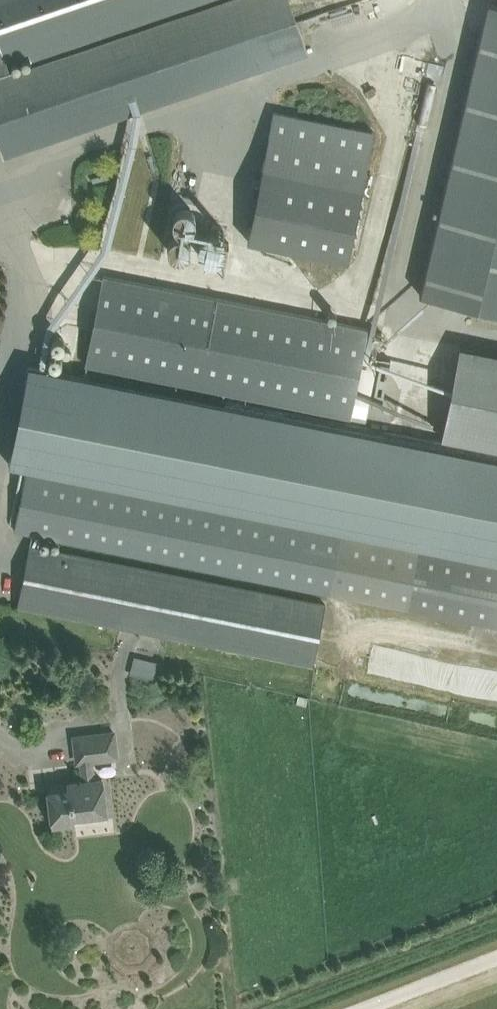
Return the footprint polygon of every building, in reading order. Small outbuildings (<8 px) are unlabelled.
[(4,157),(308,53),(290,0),(221,0),(7,74),(0,54),(161,0),(0,0),(0,145),(4,157)] [(487,1),(420,293),(496,311),(496,4),(487,1)] [(374,130),(274,109),(247,239),(347,259),(374,130)] [(86,365),(348,417),(366,326),(104,274),(86,365)] [(29,366),(10,464),(496,561),(496,458),(29,366)] [(15,530),(33,533),(496,626),(496,564),(26,470),(15,530)] [(31,545),(19,606),(123,626),(169,636),(314,665),(326,604),(31,545)] [(164,662),(134,655),(130,673),(160,680),(164,662)] [(114,731),(95,734),(75,736),(78,761),(117,756),(114,731)] [(102,778),(85,780),(69,782),(69,788),(50,791),(54,824),(75,821),(74,815),(107,811),(102,778)]
